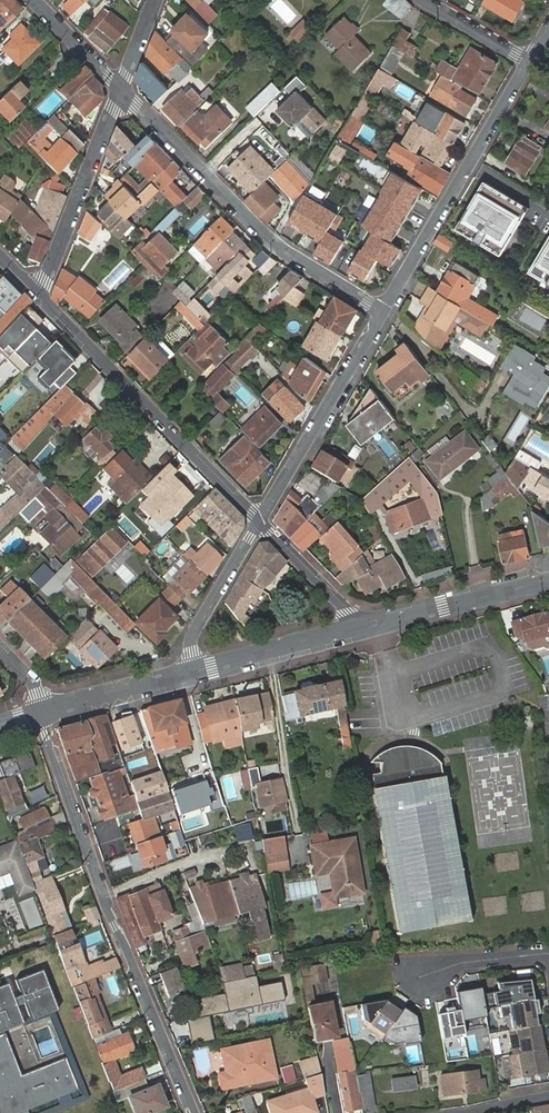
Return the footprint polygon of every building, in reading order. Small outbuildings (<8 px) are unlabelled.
[(11,0),(0,0),(0,28),(20,9),(11,0)] [(72,16),(88,0),(70,0),(63,7),(72,16)] [(209,24),(218,14),(204,0),(189,0),(194,6),(193,8),(209,24)] [(406,0),(389,0),(386,4),(404,18),(412,7),(406,0)] [(518,0),(481,0),(480,2),(484,5),(513,21),(523,3),(518,0)] [(126,28),(105,10),(86,35),(107,52),(126,28)] [(211,34),(191,15),(176,31),(177,33),(170,40),(196,64),(209,50),(203,44),(211,34)] [(350,52),(358,41),(354,38),(357,35),(351,28),(353,26),(346,18),(327,36),(341,51),(336,56),(341,62),(350,52)] [(299,43),(313,29),(304,19),(290,34),(299,43)] [(355,24),(353,26),(351,28),(357,35),(361,31),(355,24)] [(19,25),(10,34),(13,36),(1,49),(2,50),(0,52),(0,58),(3,62),(8,57),(16,65),(38,44),(19,25)] [(410,33),(404,30),(394,46),(412,57),(418,46),(406,39),(410,33)] [(170,73),(184,59),(156,32),(147,55),(167,76),(170,73)] [(322,41),(336,56),(341,51),(327,36),(322,41)] [(371,56),(358,41),(350,52),(341,62),(353,74),(371,56)] [(444,76),(459,84),(460,82),(480,94),(498,63),(471,48),(457,70),(442,61),(436,71),(444,76)] [(171,73),(180,81),(181,83),(190,74),(187,72),(191,67),(184,59),(170,73),(171,73)] [(137,80),(159,102),(170,92),(143,65),(137,80)] [(92,77),(83,67),(57,92),(67,102),(68,101),(75,93),(90,79),(92,77)] [(460,90),(462,86),(459,84),(444,76),(432,96),(466,117),(477,99),(460,90)] [(101,89),(90,79),(75,93),(78,97),(71,104),(82,117),(101,98),(101,89)] [(1,97),(0,98),(0,120),(4,124),(20,109),(19,108),(25,103),(24,99),(22,96),(24,94),(15,84),(1,97)] [(186,91),(185,90),(164,109),(180,126),(214,93),(209,88),(200,96),(190,86),(186,91)] [(257,116),(277,97),(269,89),(249,107),(257,116)] [(300,122),(314,109),(297,92),(277,112),(293,129),(300,122)] [(78,97),(75,93),(68,101),(71,104),(78,97)] [(370,96),(365,93),(360,101),(365,104),(370,96)] [(362,107),(358,104),(351,115),(356,118),(362,107)] [(429,130),(453,144),(464,125),(445,115),(442,121),(434,117),(438,111),(426,105),(418,119),(401,109),(398,113),(403,115),(411,120),(416,123),(429,130)] [(199,112),(183,127),(200,144),(201,142),(206,137),(211,143),(231,122),(216,107),(206,116),(203,114),(202,115),(199,112)] [(313,135),(326,122),(314,109),(300,122),(313,135)] [(445,115),(438,111),(434,117),(442,121),(445,115)] [(356,118),(351,115),(345,124),(337,139),(347,145),(348,142),(346,140),(352,130),(355,132),(361,121),(356,118)] [(34,129),(23,118),(7,134),(19,146),(26,139),(25,138),(34,129)] [(51,118),(45,124),(80,158),(83,150),(51,118)] [(441,164),(453,144),(429,130),(416,123),(411,120),(397,142),(411,150),(417,140),(422,143),(417,150),(436,161),(440,164),(441,164)] [(138,148),(118,128),(108,154),(117,163),(125,154),(128,157),(138,148)] [(35,134),(32,136),(44,149),(43,150),(47,155),(51,151),(35,134)] [(73,154),(54,136),(50,140),(56,146),(51,151),(47,155),(43,150),(44,149),(32,136),(25,143),(32,151),(37,156),(43,162),(54,173),(60,167),(73,154)] [(174,161),(149,136),(142,144),(149,151),(145,155),(136,165),(152,182),(174,161)] [(509,163),(528,175),(539,154),(548,160),(548,158),(548,152),(542,149),(543,147),(525,136),(509,163)] [(206,137),(201,142),(206,147),(211,143),(206,137)] [(350,147),(374,161),(377,154),(354,141),(350,147)] [(414,154),(415,152),(411,150),(397,142),(390,153),(408,163),(407,165),(413,168),(408,177),(438,195),(449,175),(414,154)] [(32,151),(25,143),(22,148),(28,155),(32,151)] [(149,151),(142,144),(138,148),(145,155),(149,151)] [(229,167),(254,192),(265,182),(270,177),(276,171),(252,145),(229,167)] [(295,155),(289,162),(308,183),(314,176),(295,155)] [(182,170),(174,161),(152,182),(163,193),(176,207),(183,200),(187,196),(172,181),(182,170)] [(289,162),(274,175),(280,180),(296,197),(305,187),(308,183),(289,162)] [(368,189),(376,173),(357,164),(349,180),(368,189)] [(423,191),(391,173),(361,227),(374,235),(364,253),(362,252),(349,274),(366,283),(379,261),(392,269),(402,251),(392,245),(423,191)] [(275,184),(280,180),(274,175),(270,179),(275,184)] [(2,176),(0,179),(0,221),(2,223),(9,213),(18,199),(19,198),(8,191),(11,187),(11,182),(2,176)] [(136,198),(143,191),(131,178),(124,185),(136,198)] [(163,193),(152,182),(148,186),(159,197),(160,195),(163,193)] [(254,192),(246,200),(270,225),(272,222),(270,219),(281,209),(275,201),(279,197),(271,188),(265,182),(254,192)] [(530,208),(485,182),(457,230),(502,256),(530,208)] [(198,186),(187,196),(183,200),(192,210),(207,195),(198,186)] [(50,233),(65,196),(44,187),(33,214),(50,233)] [(114,207),(119,202),(121,200),(110,190),(104,196),(109,202),(114,207)] [(160,195),(159,197),(136,221),(148,233),(173,208),(160,195)] [(323,204),(306,195),(288,226),(322,246),(316,257),(332,266),(344,244),(328,235),(337,217),(321,208),(323,204)] [(30,211),(18,199),(9,213),(30,236),(34,237),(27,260),(38,264),(50,233),(33,214),(30,211)] [(111,231),(124,244),(128,240),(121,234),(131,224),(124,217),(114,207),(109,202),(98,213),(114,229),(111,231)] [(114,207),(124,217),(129,212),(119,202),(114,207)] [(88,244),(106,226),(90,209),(79,234),(88,244)] [(173,222),(167,216),(158,226),(163,232),(173,222)] [(218,246),(233,231),(233,230),(220,217),(195,245),(201,251),(206,245),(213,252),(218,246)] [(221,271),(246,246),(233,231),(218,246),(228,256),(218,267),(221,271)] [(165,277),(172,270),(168,266),(180,254),(160,234),(145,250),(139,245),(132,252),(146,265),(161,281),(165,277)] [(453,243),(441,236),(436,244),(448,252),(453,243)] [(531,273),(548,284),(548,241),(531,273)] [(206,245),(201,251),(207,257),(213,252),(206,245)] [(207,257),(218,267),(228,256),(218,246),(213,252),(207,257)] [(255,254),(246,246),(221,271),(226,276),(230,279),(231,278),(245,264),(255,254)] [(270,257),(265,252),(255,262),(260,267),(270,257)] [(270,257),(260,267),(258,269),(264,275),(278,262),(270,257)] [(249,269),(245,264),(231,278),(236,283),(249,269)] [(452,270),(439,293),(442,295),(462,306),(465,308),(478,316),(488,322),(490,323),(496,327),(501,318),(471,299),(469,302),(465,300),(472,288),(476,290),(479,286),(477,285),(481,277),(459,264),(454,272),(452,270)] [(91,319),(105,301),(96,293),(97,291),(80,276),(77,279),(63,267),(53,291),(53,298),(58,302),(63,296),(91,319)] [(209,283),(214,289),(226,276),(221,271),(209,283)] [(272,303),(275,307),(283,299),(292,290),(293,289),(294,288),(304,278),(293,271),(280,284),(287,291),(281,298),(279,296),(272,303)] [(0,277),(0,312),(2,314),(20,295),(0,277)] [(177,289),(165,277),(161,281),(173,293),(177,289)] [(209,283),(205,288),(210,293),(214,289),(209,283)] [(283,299),(293,306),(297,308),(305,294),(294,288),(293,289),(292,290),(283,299)] [(433,309),(419,332),(437,348),(443,339),(448,342),(455,330),(452,329),(459,317),(465,320),(466,324),(477,331),(485,328),(488,322),(478,316),(465,308),(462,306),(442,295),(439,293),(431,288),(423,302),(429,306),(433,309)] [(471,299),(476,290),(472,288),(465,300),(469,302),(471,299)] [(0,317),(0,334),(19,313),(26,305),(28,306),(31,302),(22,293),(20,295),(2,314),(0,317)] [(322,323),(343,336),(357,311),(337,298),(322,323)] [(206,326),(201,320),(187,306),(182,301),(159,324),(164,330),(182,312),(201,331),(206,326)] [(201,320),(206,315),(192,301),(187,306),(201,320)] [(131,352),(144,338),(137,330),(140,328),(117,306),(102,320),(124,343),(124,344),(131,352)] [(429,306),(416,329),(419,332),(433,309),(429,306)] [(525,308),(519,319),(540,330),(546,320),(525,308)] [(210,319),(216,312),(213,309),(206,315),(210,319)] [(21,313),(0,336),(0,352),(22,373),(35,359),(51,343),(21,313)] [(210,320),(210,319),(206,315),(201,320),(206,326),(201,331),(198,334),(196,332),(180,348),(185,353),(205,374),(214,364),(212,361),(226,347),(231,342),(210,321),(210,320)] [(452,329),(455,330),(459,323),(483,337),(490,323),(488,322),(485,328),(477,331),(466,324),(465,320),(459,317),(452,329)] [(273,331),(262,321),(254,329),(262,335),(266,339),(273,331)] [(322,323),(320,322),(305,347),(329,361),(343,336),(322,323)] [(254,344),(262,335),(254,329),(247,336),(250,339),(254,344)] [(169,359),(146,336),(144,338),(131,352),(154,376),(162,368),(161,367),(169,359)] [(259,349),(250,339),(230,362),(239,371),(259,349)] [(443,339),(437,348),(441,350),(442,352),(448,342),(443,339)] [(60,348),(53,342),(51,343),(35,359),(45,369),(36,378),(46,388),(52,382),(59,389),(75,373),(69,366),(75,360),(68,352),(64,356),(58,350),(60,348)] [(514,342),(500,365),(515,373),(504,392),(524,404),(525,402),(540,410),(548,396),(548,375),(545,372),(547,367),(534,360),(537,355),(514,342)] [(424,385),(434,378),(424,366),(410,346),(400,355),(403,358),(380,376),(395,394),(408,384),(412,388),(421,381),(424,385)] [(231,353),(226,347),(212,361),(214,364),(218,367),(226,358),(231,353)] [(180,348),(169,359),(174,364),(185,353),(180,348)] [(321,371),(306,358),(300,368),(292,363),(285,375),(306,397),(321,371)] [(230,362),(229,360),(224,365),(234,375),(238,380),(243,375),(239,371),(230,362)] [(212,398),(210,400),(220,410),(223,413),(230,406),(217,393),(234,375),(224,365),(203,388),(212,398)] [(462,366),(456,375),(473,386),(479,376),(462,366)] [(230,389),(248,406),(259,395),(241,377),(230,389)] [(279,380),(273,386),(280,393),(286,387),(279,380)] [(263,396),(270,403),(272,402),(291,421),(305,408),(286,387),(280,393),(273,386),(263,396)] [(59,389),(10,437),(13,441),(53,403),(51,401),(63,389),(61,387),(59,389)] [(364,448),(397,421),(373,390),(371,388),(355,404),(362,414),(347,425),(364,448)] [(87,413),(63,389),(51,401),(53,403),(57,407),(69,419),(74,425),(87,413)] [(64,423),(69,419),(57,407),(53,412),(64,423)] [(260,447),(281,425),(265,408),(243,430),(260,447)] [(357,408),(347,425),(362,414),(357,408)] [(216,426),(226,416),(223,413),(220,410),(210,420),(216,426)] [(80,430),(92,418),(87,413),(74,425),(80,430)] [(104,466),(112,459),(106,453),(108,451),(102,444),(106,441),(100,435),(96,439),(89,432),(79,441),(97,460),(93,464),(100,471),(104,466)] [(264,467),(270,461),(261,452),(245,436),(221,460),(246,486),(265,469),(264,467)] [(465,436),(428,466),(443,484),(479,452),(465,436)] [(75,446),(93,464),(97,460),(79,441),(75,446)] [(12,454),(2,445),(0,443),(0,466),(12,454)] [(310,471),(333,486),(343,470),(349,473),(354,464),(333,452),(328,460),(320,455),(310,471)] [(17,453),(14,456),(33,475),(38,471),(23,456),(22,457),(17,453)] [(14,456),(3,468),(23,487),(19,491),(18,491),(6,504),(7,506),(0,513),(0,530),(16,514),(29,501),(34,495),(44,486),(33,475),(14,456)] [(112,459),(104,466),(108,471),(113,476),(109,480),(128,498),(143,484),(125,465),(115,456),(112,459)] [(506,472),(509,475),(516,484),(520,477),(523,472),(528,474),(525,480),(537,487),(537,488),(533,494),(546,501),(548,496),(548,477),(544,474),(538,471),(516,458),(506,472)] [(402,490),(420,475),(408,460),(390,477),(402,490)] [(128,461),(125,465),(143,484),(147,481),(128,461)] [(108,471),(104,466),(100,471),(98,473),(102,477),(108,471)] [(3,468),(0,471),(0,473),(19,491),(23,487),(3,468)] [(488,482),(492,488),(494,487),(509,475),(506,472),(504,469),(488,482)] [(51,484),(38,471),(33,475),(44,486),(47,489),(51,484)] [(509,475),(494,487),(500,495),(516,484),(509,475)] [(188,496),(170,476),(142,503),(161,523),(188,496)] [(53,483),(51,484),(47,489),(51,493),(64,505),(70,500),(53,483)] [(47,489),(44,486),(34,495),(42,503),(41,503),(50,512),(45,517),(51,523),(41,533),(61,554),(80,535),(69,525),(75,519),(50,493),(51,493),(47,489)] [(241,518),(212,488),(193,508),(196,511),(201,506),(218,522),(212,527),(231,546),(241,528),(241,518)] [(273,522),(303,553),(312,544),(316,541),(322,536),(316,531),(307,522),(294,508),(301,500),(291,491),(273,522)] [(36,508),(41,503),(42,503),(34,495),(29,501),(36,508)] [(64,505),(74,516),(80,510),(70,500),(64,505)] [(317,512),(301,500),(294,508),(307,522),(317,512)] [(423,501),(387,513),(385,518),(391,534),(432,519),(426,501),(423,501)] [(201,506),(196,511),(212,527),(218,522),(201,506)] [(542,514),(535,508),(542,547),(548,545),(548,519),(542,514)] [(186,515),(175,525),(181,531),(191,521),(191,520),(186,515)] [(322,536),(332,528),(338,522),(333,516),(316,531),(322,536)] [(125,541),(111,526),(76,561),(90,576),(125,541)] [(358,559),(359,558),(332,528),(322,536),(316,541),(331,558),(328,561),(340,575),(358,559)] [(498,536),(502,563),(527,560),(523,531),(519,532),(520,537),(502,540),(501,535),(498,536)] [(316,541),(312,544),(328,561),(331,558),(316,541)] [(257,589),(283,560),(266,543),(259,544),(223,603),(239,624),(257,589)] [(190,549),(184,555),(189,561),(203,576),(220,559),(206,544),(196,554),(190,549)] [(172,577),(189,561),(184,555),(167,572),(172,577)] [(335,580),(340,585),(354,578),(363,593),(381,583),(384,587),(402,577),(391,557),(366,571),(358,559),(340,575),(335,580)] [(53,575),(41,588),(47,594),(53,588),(57,592),(64,586),(60,582),(69,573),(84,589),(83,590),(93,601),(95,600),(124,631),(133,623),(107,596),(71,558),(57,571),(53,575)] [(203,576),(189,561),(172,577),(175,581),(186,593),(203,576)] [(30,578),(39,588),(53,575),(44,564),(30,578)] [(7,620),(26,601),(22,596),(24,594),(12,580),(1,590),(8,597),(0,604),(0,627),(7,620)] [(186,593),(175,581),(169,587),(181,599),(186,593)] [(7,620),(44,659),(66,637),(28,600),(26,601),(7,620)] [(174,619),(158,602),(135,623),(154,643),(163,634),(161,631),(174,619)] [(547,614),(547,613),(512,622),(515,636),(522,641),(526,640),(528,648),(533,647),(533,649),(543,647),(544,650),(548,648),(548,614),(547,614)] [(83,645),(78,640),(73,645),(94,667),(114,648),(92,626),(88,631),(93,637),(83,645)] [(88,631),(78,640),(83,645),(93,637),(88,631)] [(338,731),(345,729),(337,685),(313,689),(312,688),(298,691),(298,692),(291,694),(279,697),(283,719),(292,717),(294,723),(299,722),(298,716),(321,712),(322,718),(327,717),(326,711),(334,709),(338,731)] [(271,718),(267,691),(233,700),(238,733),(256,728),(257,724),(257,721),(271,718)] [(238,733),(233,700),(216,705),(218,709),(203,714),(203,716),(195,718),(201,743),(210,741),(211,743),(222,740),(224,748),(240,743),(238,733)] [(209,832),(212,831),(185,743),(188,743),(177,701),(138,710),(165,793),(171,810),(177,830),(182,828),(180,824),(190,821),(195,837),(209,832)] [(218,709),(216,705),(201,709),(203,714),(218,709)] [(86,747),(96,777),(116,771),(121,769),(103,716),(82,722),(88,738),(84,742),(86,747)] [(122,724),(121,720),(110,724),(120,751),(140,743),(131,721),(122,724)] [(75,751),(86,747),(84,742),(88,738),(82,722),(66,726),(75,751)] [(54,729),(73,780),(90,774),(92,779),(96,777),(86,747),(75,751),(66,726),(54,729)] [(368,759),(365,765),(378,769),(376,777),(367,779),(370,793),(368,793),(367,794),(367,796),(369,796),(370,797),(396,935),(463,923),(437,783),(439,782),(439,781),(437,780),(435,780),(432,765),(430,762),(427,759),(424,756),(421,753),(417,751),(414,750),(410,748),(406,747),(401,746),(396,746),(394,746),(392,746),(389,747),(386,748),(383,749),(380,750),(376,752),(371,756),(368,759)] [(283,801),(278,779),(258,784),(254,767),(244,769),(245,770),(247,781),(248,788),(254,787),(258,806),(271,804),(272,811),(284,809),(283,801)] [(0,772),(0,800),(5,813),(9,812),(8,808),(19,803),(7,769),(0,772)] [(238,771),(240,783),(247,781),(245,770),(238,771)] [(92,779),(88,780),(91,788),(87,790),(87,792),(89,797),(90,798),(94,798),(98,808),(95,809),(98,816),(101,816),(102,818),(117,813),(112,800),(124,796),(116,771),(96,777),(92,779)] [(133,798),(134,803),(164,793),(157,774),(129,783),(133,798)] [(133,844),(156,836),(150,817),(171,810),(165,793),(164,793),(134,803),(137,810),(140,820),(126,824),(133,844)] [(124,802),(133,798),(132,794),(124,796),(112,800),(117,813),(127,810),(124,802)] [(128,813),(137,810),(134,803),(133,798),(124,802),(127,810),(128,813)] [(22,830),(46,819),(42,810),(18,820),(22,830)] [(31,883),(38,881),(35,873),(47,868),(35,839),(55,830),(53,825),(63,820),(61,813),(46,819),(22,830),(12,835),(14,842),(31,883)] [(246,825),(232,828),(234,839),(248,836),(246,825)] [(168,846),(182,843),(180,831),(166,834),(168,846)] [(212,840),(209,832),(195,837),(198,845),(212,840)] [(309,835),(310,842),(326,840),(325,833),(309,835)] [(164,859),(156,836),(133,844),(140,867),(164,859)] [(282,853),(279,836),(258,840),(259,843),(262,857),(270,855),(282,853)] [(352,840),(310,847),(315,876),(329,874),(333,893),(334,899),(362,895),(352,840)] [(6,872),(14,888),(16,895),(33,889),(31,883),(14,842),(0,847),(0,874),(6,872)] [(283,859),(282,853),(270,855),(272,867),(284,865),(283,859)] [(240,879),(227,882),(234,908),(245,905),(248,913),(255,941),(267,938),(257,902),(260,900),(254,875),(247,877),(240,879)] [(62,911),(49,877),(38,881),(31,883),(35,894),(37,893),(46,917),(44,918),(51,935),(69,928),(66,920),(56,924),(52,915),(62,911)] [(234,908),(227,882),(205,888),(203,883),(201,884),(194,887),(187,889),(200,922),(213,919),(212,913),(234,908)] [(153,889),(151,885),(142,888),(143,890),(154,918),(159,916),(161,921),(170,917),(158,887),(153,889)] [(3,900),(16,895),(14,888),(1,893),(3,900)] [(141,936),(159,930),(156,923),(154,918),(143,890),(126,897),(141,936)] [(334,899),(333,893),(321,896),(323,907),(335,905),(334,899)] [(144,942),(141,936),(126,897),(125,895),(114,899),(134,946),(144,942)] [(28,923),(38,920),(31,900),(22,903),(28,923)] [(245,905),(234,908),(235,913),(236,915),(248,913),(245,905)] [(99,919),(95,908),(83,913),(85,919),(88,919),(89,924),(99,919)] [(213,919),(235,913),(234,908),(212,913),(213,919)] [(62,911),(52,915),(56,924),(66,920),(62,911)] [(180,938),(201,931),(196,916),(188,919),(189,922),(183,924),(184,928),(171,933),(176,946),(182,942),(180,938)] [(190,949),(208,943),(203,930),(201,931),(180,938),(182,942),(176,946),(178,953),(190,949)] [(72,936),(54,943),(70,986),(71,988),(91,980),(106,974),(119,969),(115,960),(102,965),(102,963),(86,969),(72,936)] [(194,959),(190,949),(178,953),(182,964),(194,959)] [(281,954),(273,955),(276,969),(284,968),(281,954)] [(310,978),(312,989),(333,985),(328,963),(310,967),(312,978),(310,978)] [(174,966),(158,972),(167,996),(183,990),(174,966)] [(218,972),(220,982),(223,980),(243,976),(241,967),(218,972)] [(303,977),(300,978),(304,1000),(313,999),(312,989),(310,978),(312,978),(310,967),(301,968),(303,977)] [(42,969),(15,980),(30,1017),(57,1006),(42,969)] [(199,1018),(189,1020),(194,1044),(215,1040),(210,1015),(287,1000),(283,981),(260,985),(257,974),(243,976),(223,980),(226,993),(195,999),(199,1018)] [(82,1017),(91,1040),(108,1033),(97,1004),(95,1005),(91,994),(96,992),(91,980),(71,988),(79,1008),(82,1017)] [(0,985),(0,1035),(5,1033),(3,1031),(24,1023),(8,981),(0,985)] [(497,994),(481,997),(483,1010),(496,1007),(532,1001),(528,981),(496,986),(497,994)] [(479,989),(455,993),(458,1011),(462,1032),(486,1028),(483,1010),(481,997),(479,989)] [(399,1012),(384,1000),(359,1005),(363,1027),(380,1040),(399,1012)] [(532,1001),(496,1007),(498,1019),(507,1017),(509,1030),(535,1026),(533,1015),(537,1015),(534,1001),(532,1001)] [(308,1021),(312,1040),(334,1036),(328,1003),(305,1006),(308,1021)] [(355,1006),(342,1008),(343,1015),(357,1013),(355,1006)] [(82,1017),(79,1008),(73,1011),(76,1019),(82,1017)] [(462,1032),(458,1011),(452,1012),(452,1008),(444,1009),(445,1015),(436,1016),(441,1040),(462,1036),(462,1032)] [(380,1040),(379,1041),(389,1048),(391,1044),(402,1043),(402,1045),(419,1042),(414,1017),(402,1009),(399,1012),(380,1040)] [(540,1051),(536,1026),(535,1026),(509,1030),(506,1031),(511,1057),(540,1051)] [(95,1045),(113,1093),(144,1080),(140,1069),(119,1078),(112,1060),(132,1051),(126,1034),(118,1037),(115,1030),(108,1033),(91,1040),(93,1046),(95,1045)] [(0,1035),(0,1112),(18,1112),(75,1091),(63,1059),(21,1075),(5,1033),(0,1035)] [(330,1041),(332,1054),(350,1050),(348,1037),(330,1041)] [(249,1069),(270,1066),(265,1043),(221,1051),(226,1074),(216,1076),(220,1089),(252,1083),(249,1069)] [(332,1054),(338,1080),(353,1077),(351,1070),(354,1069),(350,1050),(332,1054)] [(544,1072),(540,1051),(511,1057),(507,1057),(511,1078),(544,1072)] [(305,1079),(308,1078),(318,1075),(315,1058),(299,1061),(305,1079)] [(273,1078),(270,1066),(249,1069),(252,1083),(273,1078)] [(280,1067),(282,1083),(295,1082),(293,1066),(280,1067)] [(446,1079),(441,1079),(444,1096),(482,1091),(481,1082),(478,1082),(476,1071),(446,1074),(446,1079)] [(322,1095),(318,1075),(308,1078),(311,1088),(267,1103),(271,1112),(314,1112),(315,1112),(311,1098),(322,1095)] [(367,1075),(355,1076),(358,1093),(360,1093),(363,1109),(372,1107),(367,1075)] [(360,1107),(353,1077),(338,1080),(345,1110),(360,1107)] [(414,1078),(390,1081),(392,1092),(415,1088),(414,1078)] [(111,1093),(116,1104),(131,1099),(136,1112),(151,1112),(165,1107),(157,1088),(149,1091),(144,1080),(113,1093),(111,1093)] [(251,1111),(246,1096),(238,1099),(243,1112),(246,1112),(251,1111)] [(317,1112),(326,1112),(324,1102),(316,1103),(317,1112)]
